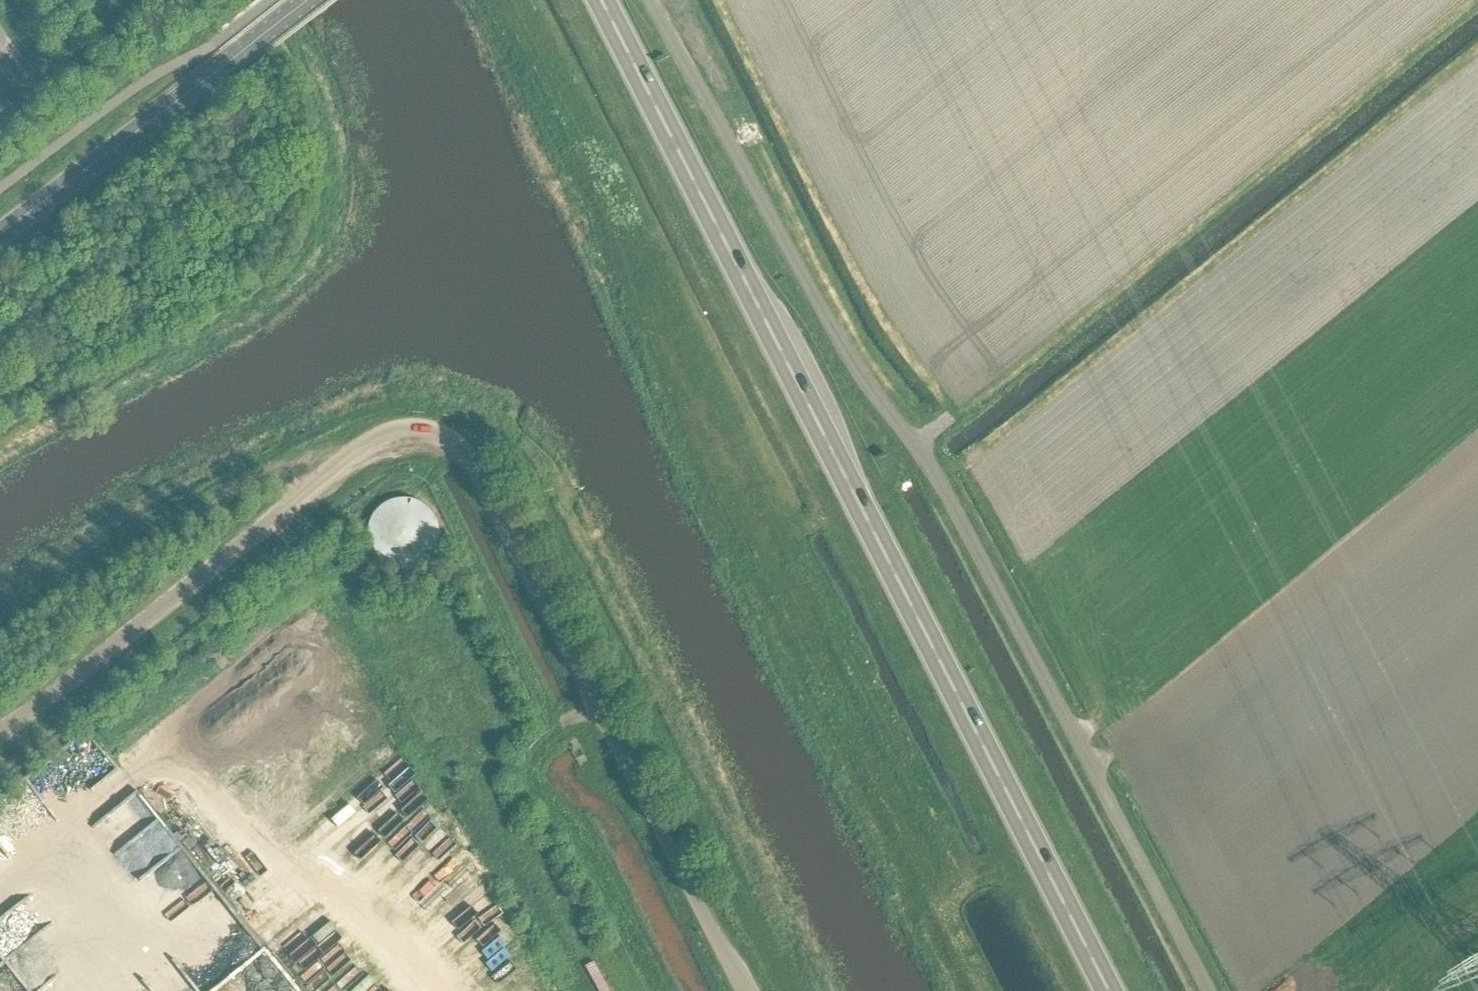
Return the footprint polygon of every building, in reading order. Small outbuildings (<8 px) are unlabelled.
[(378,510),(374,514),(371,519),(369,525),(367,536),(368,542),(370,548),(376,558),(380,562),(384,565),(390,568),(401,570),(407,570),(413,569),(418,567),(423,564),(428,560),(431,555),(434,550),(436,545),(438,533),(437,528),(435,522),(430,512),(425,508),(421,505),(415,502),(404,500),(398,500),(387,503),(382,506),(378,510)] [(122,829),(137,814),(143,819),(150,813),(133,795),(110,816),(122,829)]
